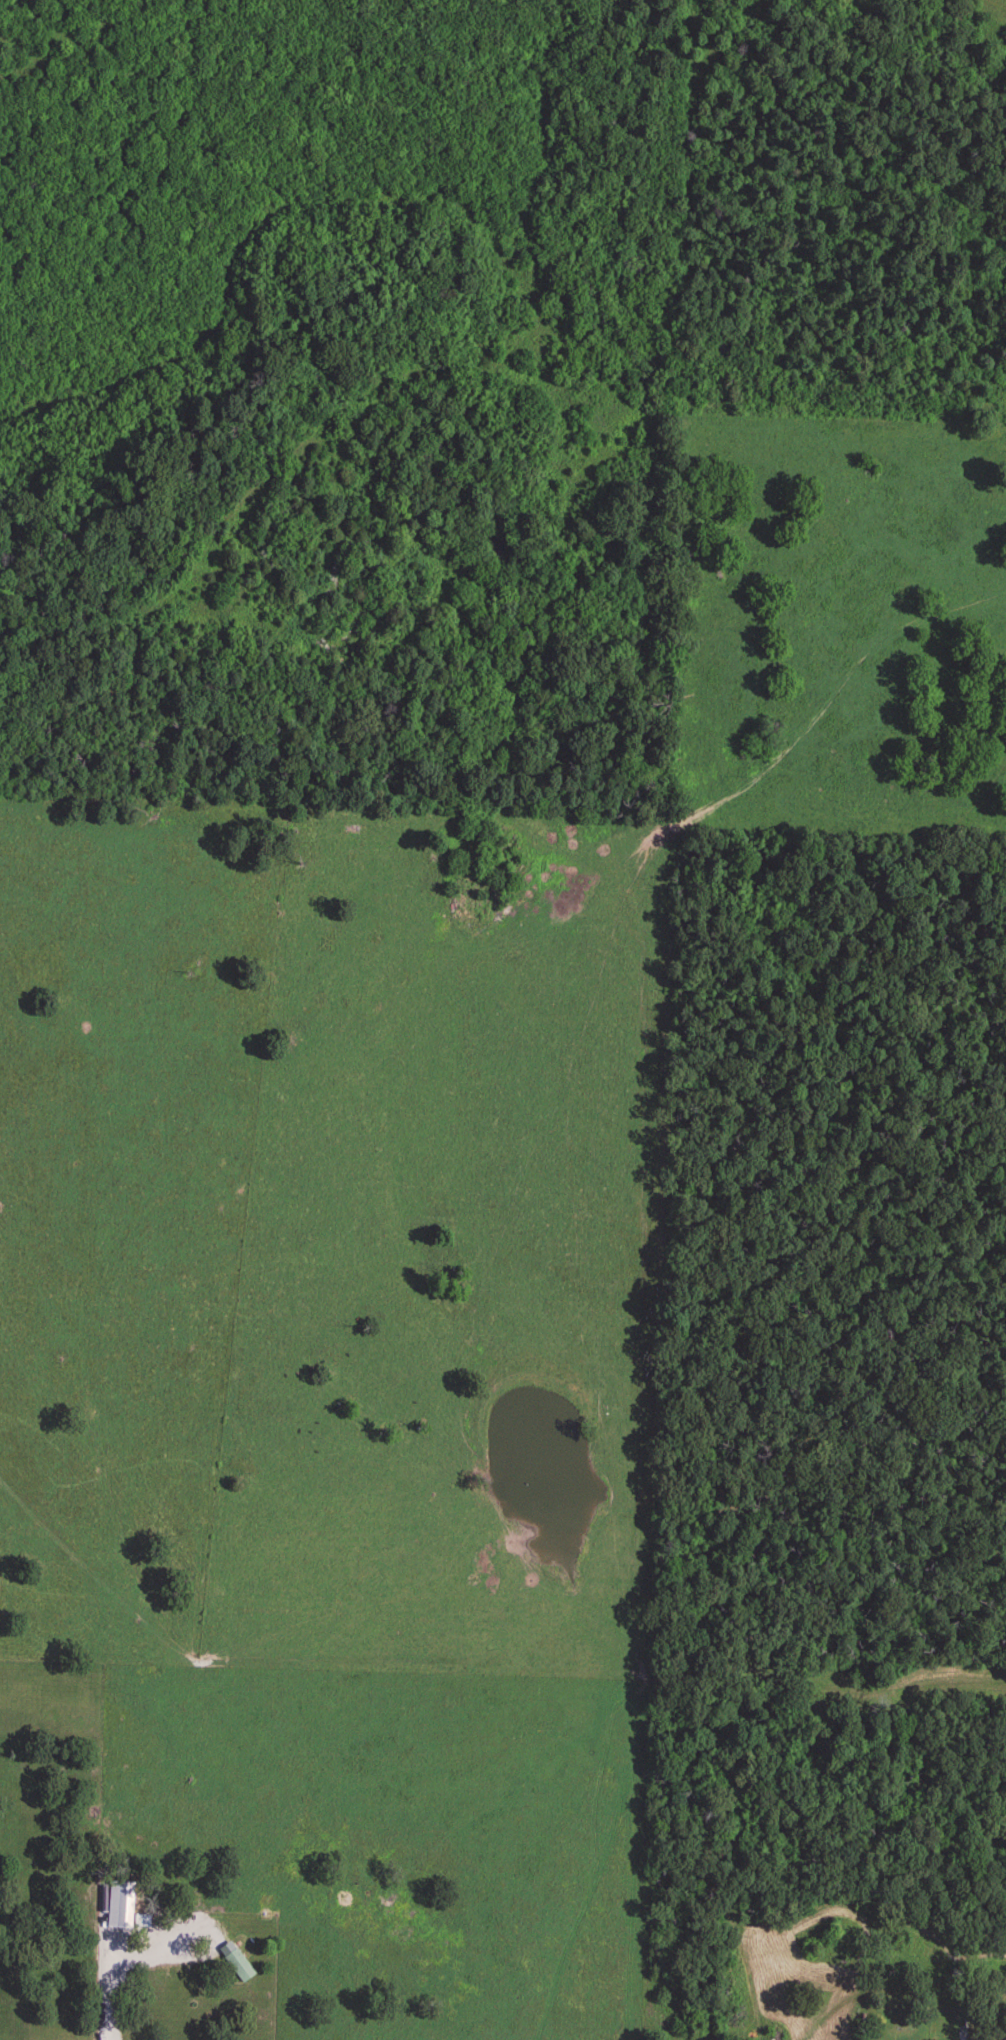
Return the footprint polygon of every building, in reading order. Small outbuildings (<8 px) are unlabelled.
[(730,629),(728,620),(708,625),(710,634),(730,629)] [(133,1926),(147,1927),(148,1917),(134,1916),(133,1926)] [(253,1975),(234,1950),(221,1959),(240,1984),(253,1975)]
